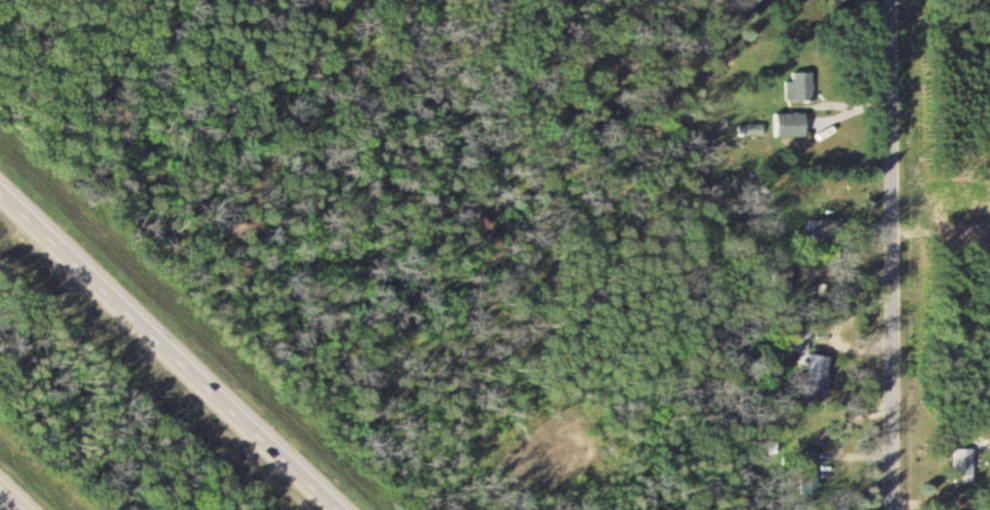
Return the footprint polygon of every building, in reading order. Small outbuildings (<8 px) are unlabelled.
[(788,80),(788,98),(812,98),(812,72),(794,72),(794,80),(788,80)] [(810,328),(790,327),(789,349),(810,350),(810,328)] [(808,389),(829,393),(835,356),(814,353),(808,389)] [(976,473),(976,446),(958,446),(958,473),(976,473)] [(819,451),(804,451),(804,491),(819,491),(819,451)]
